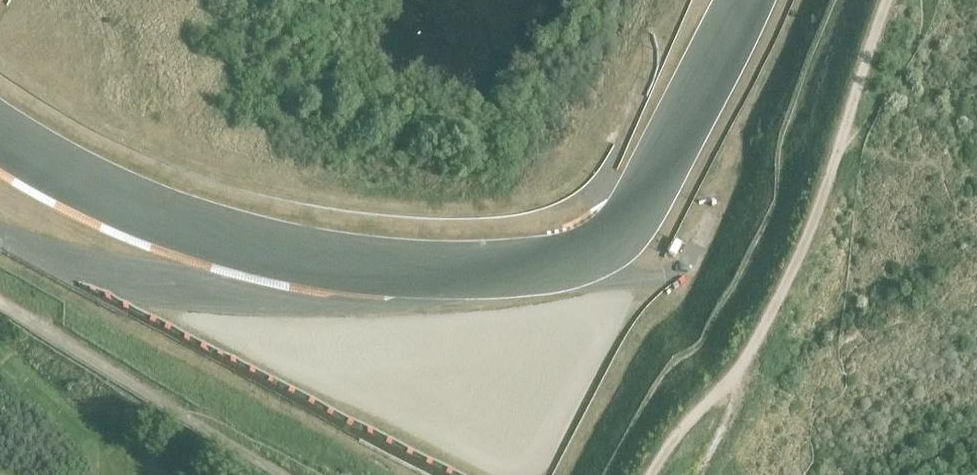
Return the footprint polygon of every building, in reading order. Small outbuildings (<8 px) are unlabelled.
[(682,254),(670,247),(663,257),(676,264),(682,254)]
